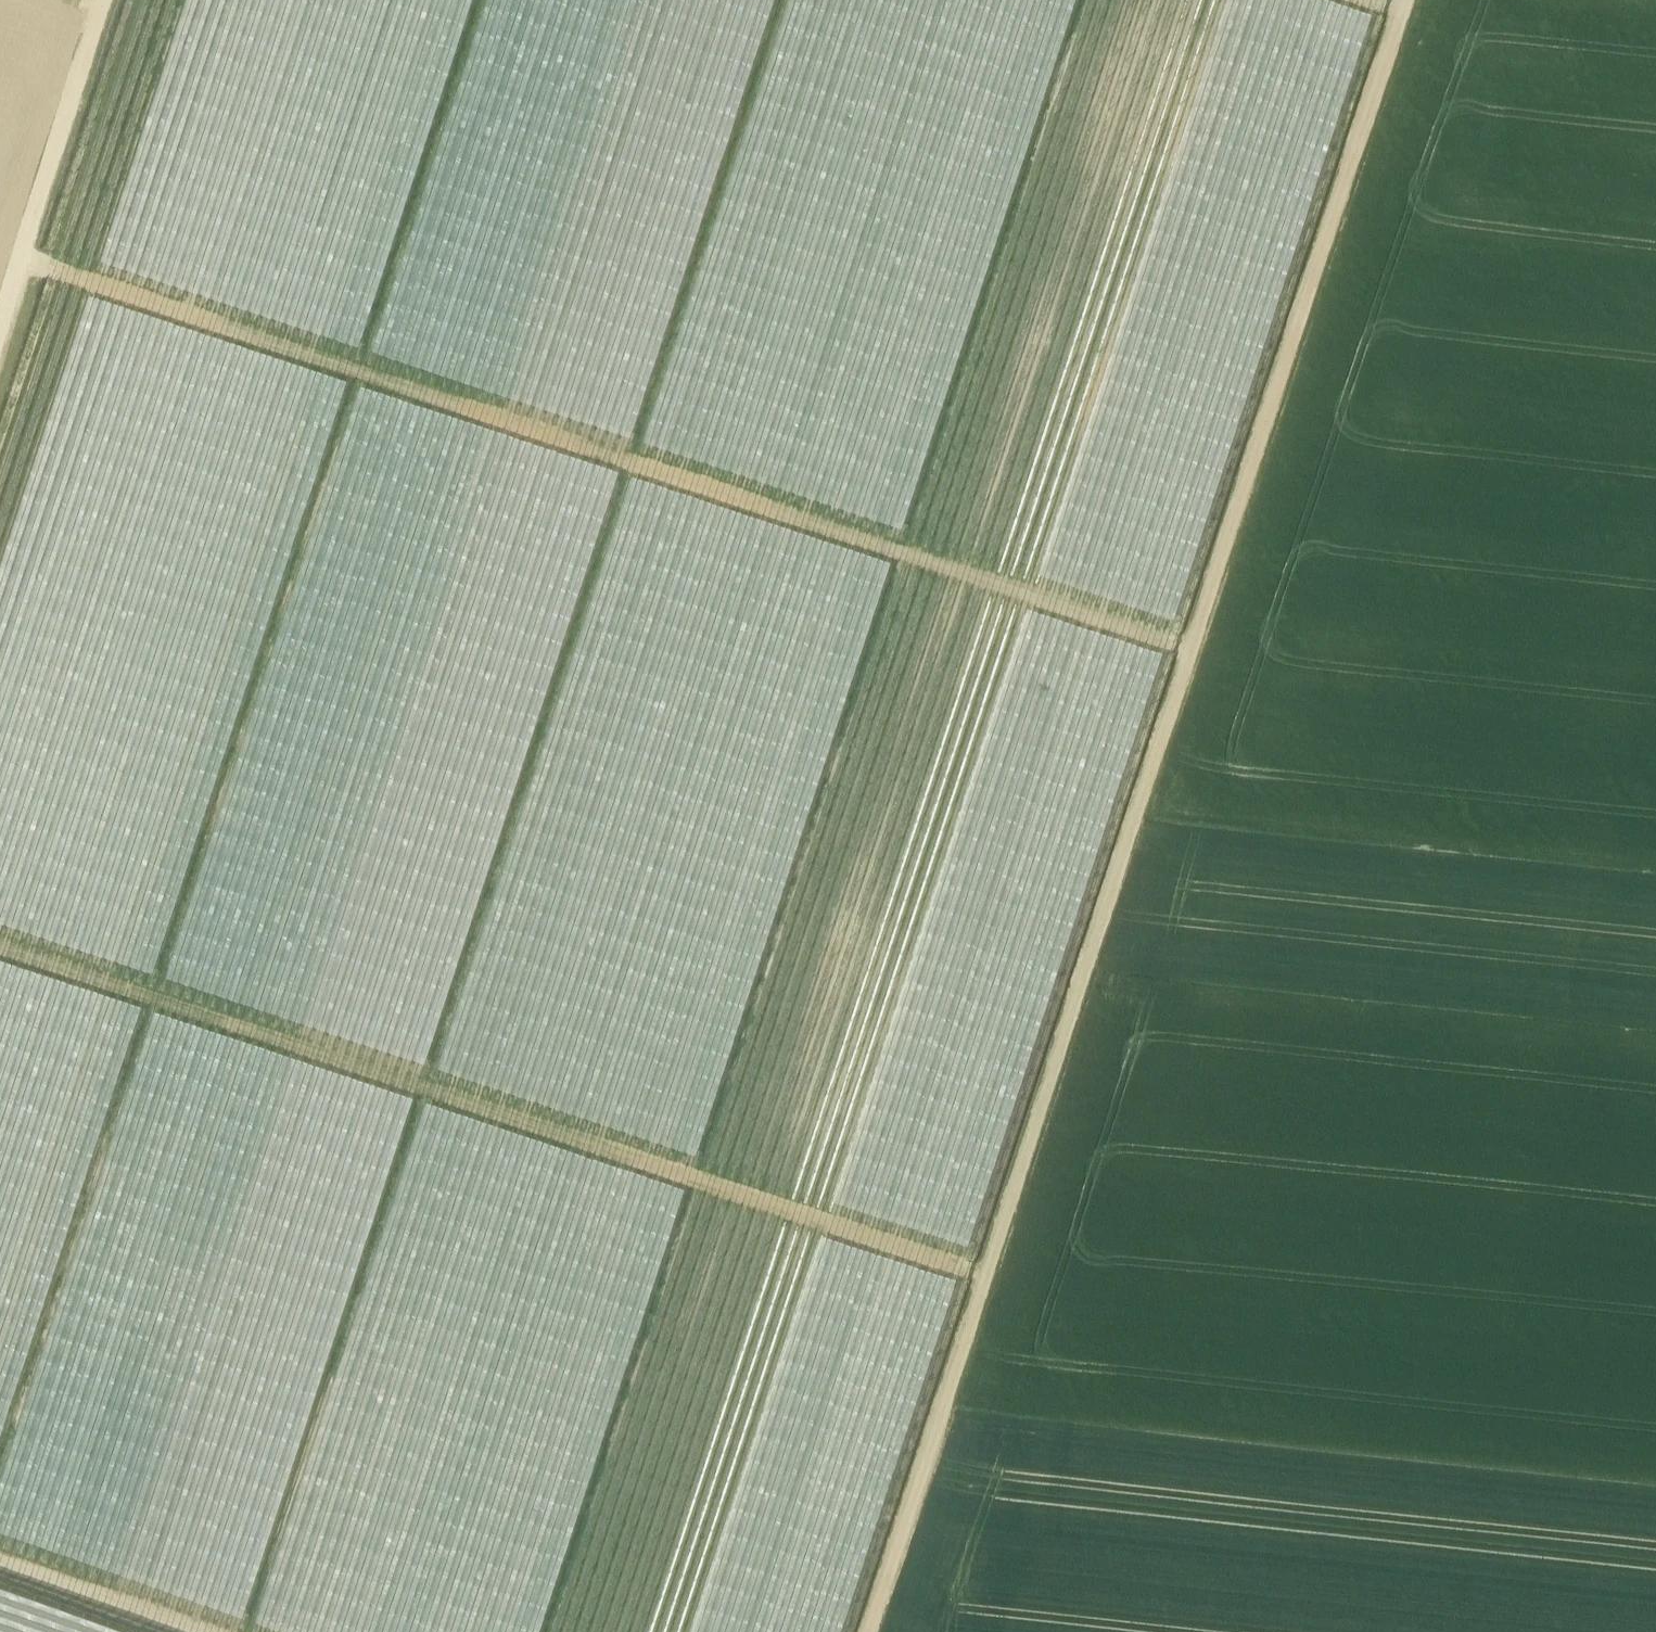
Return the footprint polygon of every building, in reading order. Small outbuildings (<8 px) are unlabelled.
[(1358,62),(1371,17),(1321,2),(1315,21),(1326,25),(1321,39),(1333,43),(1330,54),(1358,62)] [(1132,673),(1157,677),(1161,655),(1136,651),(1132,673)] [(943,1319),(954,1283),(879,1259),(871,1285),(906,1296),(903,1306),(943,1319)]
